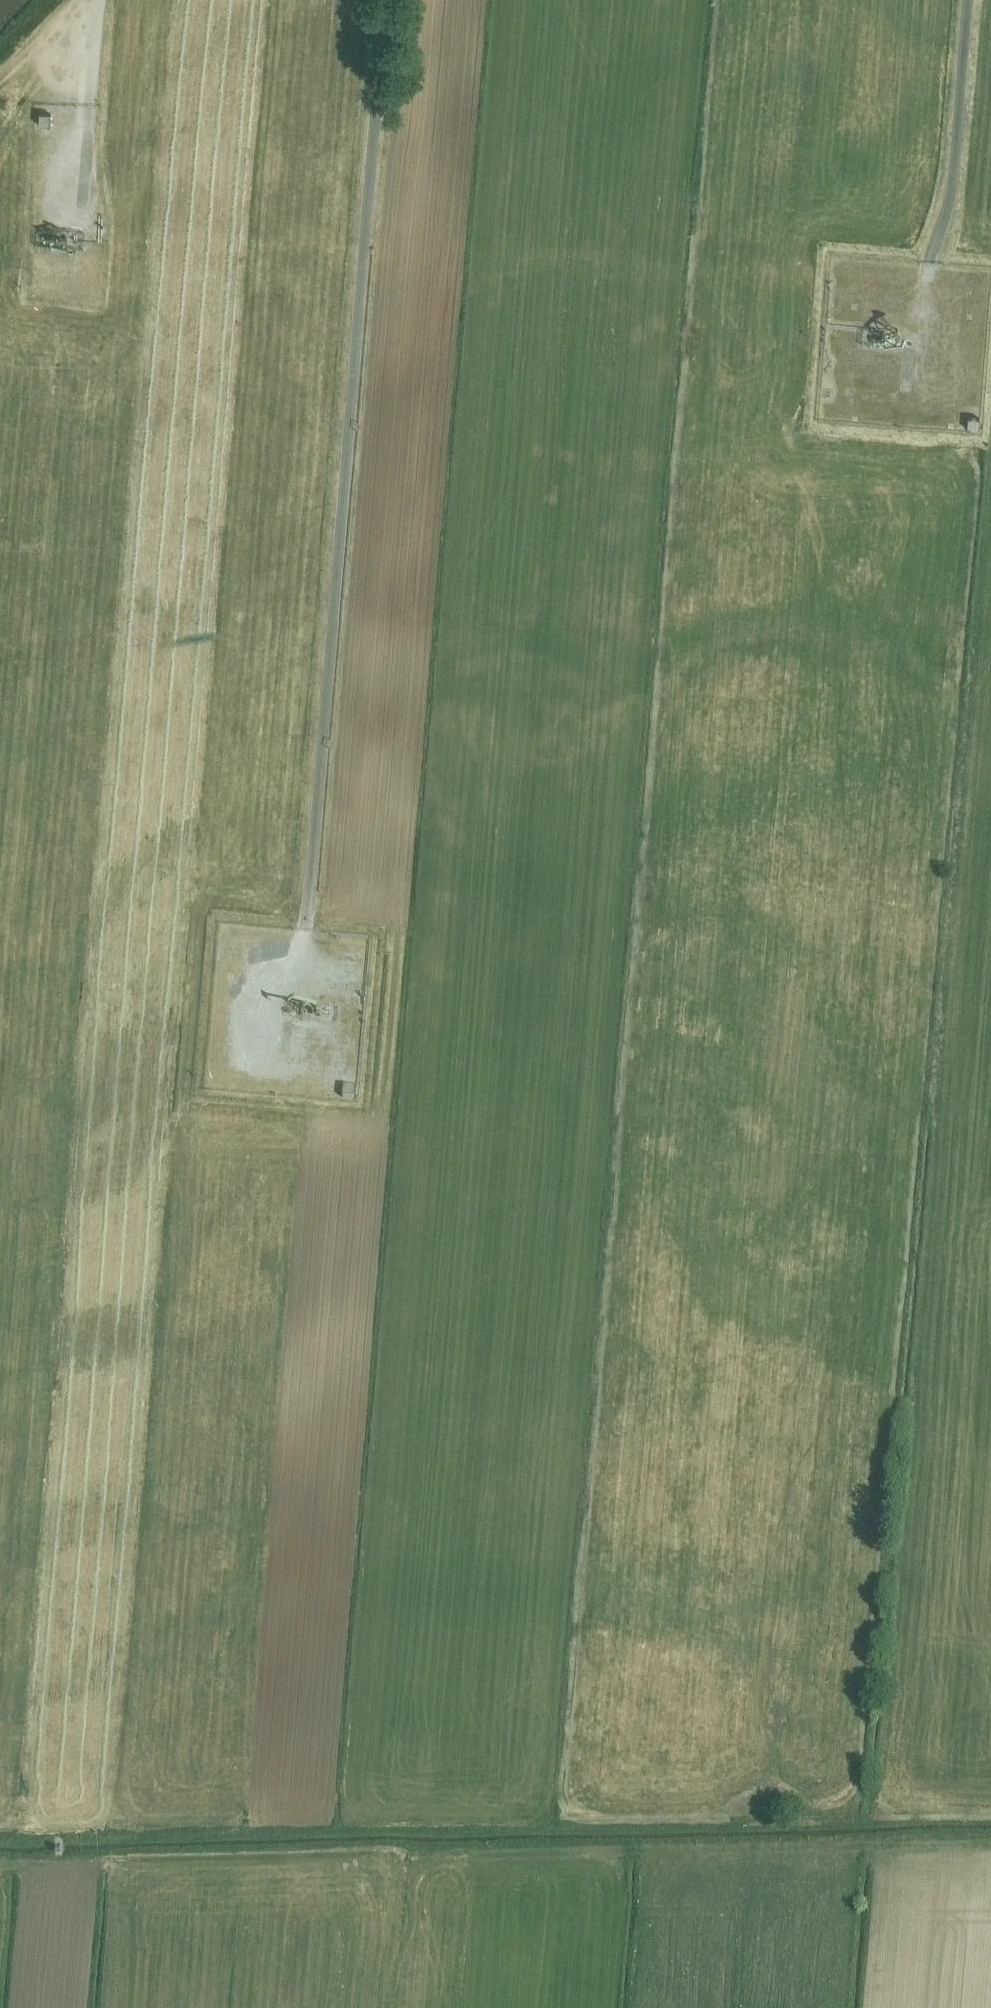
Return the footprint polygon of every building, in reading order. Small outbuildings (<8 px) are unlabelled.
[(52,113),(41,113),(41,123),(52,123),(52,113)]
